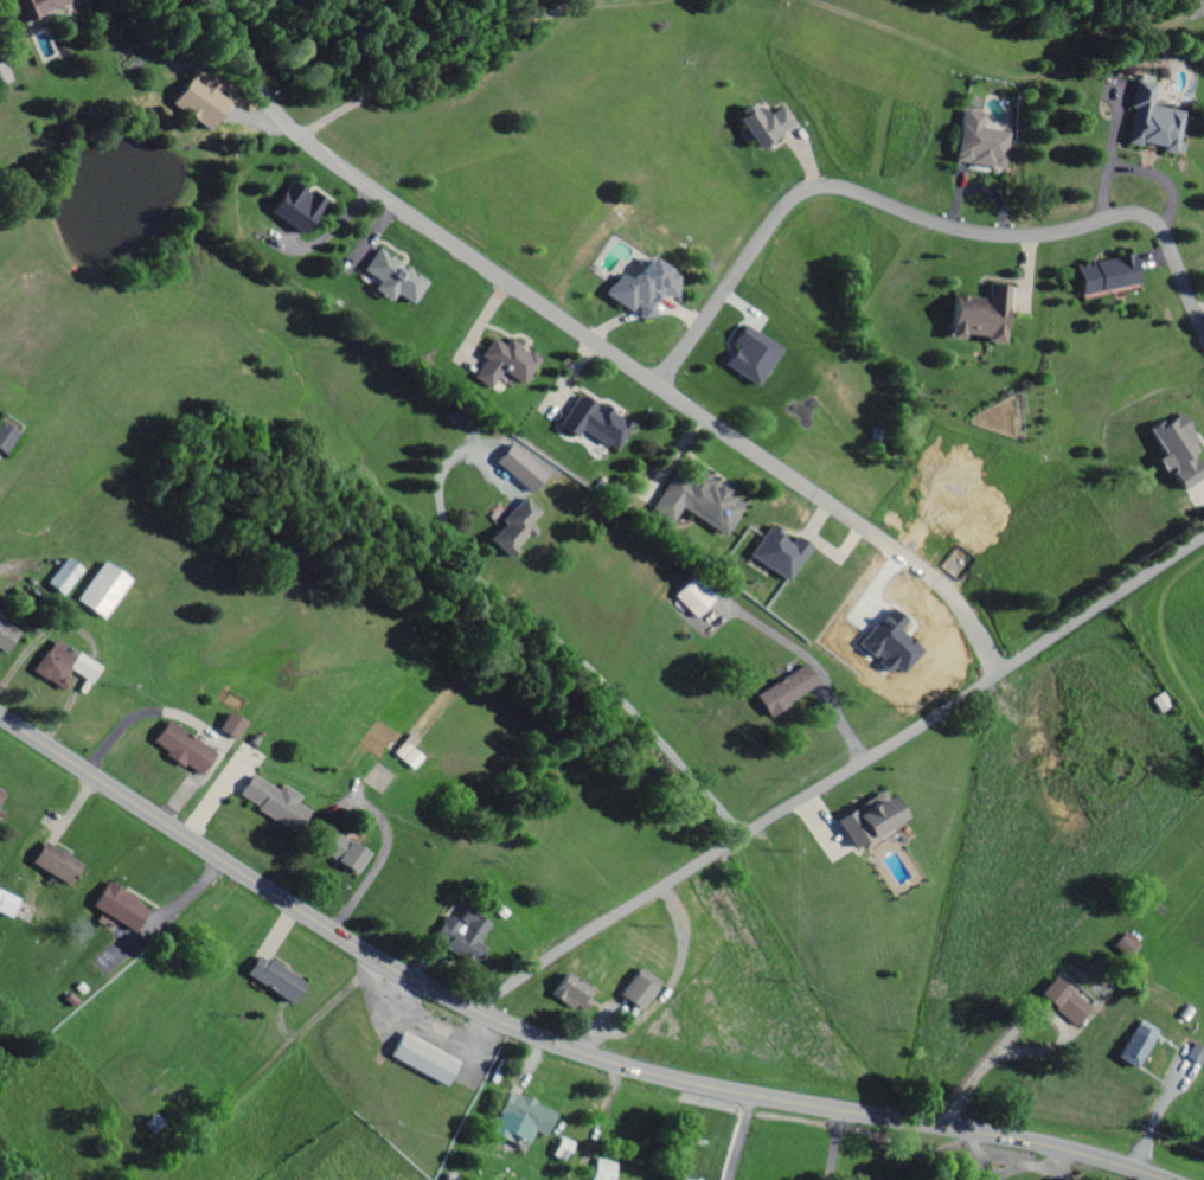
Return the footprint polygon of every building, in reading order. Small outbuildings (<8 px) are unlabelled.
[(20,21),(81,1),(81,0),(13,0),(20,21)] [(217,77),(190,70),(185,89),(212,96),(217,77)] [(1122,146),(1172,155),(1180,113),(1148,107),(1152,84),(1134,81),(1122,146)] [(751,152),(791,130),(778,105),(754,118),(747,106),(731,115),(751,152)] [(1007,134),(980,130),(982,115),(960,112),(952,164),(1001,171),(1007,134)] [(266,214),(301,238),(323,206),(288,182),(266,214)] [(387,304),(392,296),(409,307),(425,283),(374,250),(359,274),(373,283),(368,292),(387,304)] [(626,314),(628,311),(641,320),(658,295),(666,300),(678,282),(636,253),(604,299),(626,314)] [(1135,287),(1130,257),(1072,267),(1077,297),(1135,287)] [(1005,309),(956,304),(953,327),(980,330),(979,341),(1001,343),(1005,309)] [(538,361),(505,340),(501,346),(491,339),(477,360),(483,364),(473,380),(489,391),(500,374),(520,387),(538,361)] [(613,453),(629,426),(602,410),(600,413),(581,403),(563,434),(575,441),(578,436),(597,447),(598,445),(613,453)] [(679,510),(722,538),(743,505),(690,471),(682,483),(672,476),(648,511),(669,525),(679,510)] [(551,507),(560,497),(543,482),(534,492),(551,507)] [(525,527),(536,515),(520,499),(482,537),(504,559),(530,532),(525,527)] [(81,573),(65,561),(46,587),(62,599),(81,573)] [(129,584),(102,565),(74,603),(101,622),(129,584)] [(672,599),(694,621),(719,595),(697,573),(672,599)] [(16,634),(0,624),(0,655),(2,656),(16,634)] [(59,692),(69,675),(88,686),(98,669),(50,641),(29,675),(59,692)] [(752,697),(764,718),(815,689),(803,668),(752,697)] [(242,725),(224,716),(215,733),(233,742),(242,725)] [(199,777),(212,752),(160,725),(147,751),(199,777)] [(292,835),(305,813),(293,805),(297,800),(278,789),(275,793),(248,777),(234,799),(292,835)] [(849,852),(898,820),(879,790),(830,823),(849,852)] [(311,849),(350,877),(363,857),(325,830),(311,849)] [(27,866),(65,888),(78,866),(39,845),(27,866)] [(102,885),(88,910),(131,934),(145,909),(102,885)] [(8,922),(18,904),(0,893),(0,918),(8,922)] [(485,927),(462,911),(453,925),(444,919),(429,940),(469,968),(485,945),(477,939),(485,927)] [(1111,948),(1126,963),(1140,950),(1125,935),(1111,948)] [(288,1006),(301,985),(256,957),(243,978),(288,1006)] [(656,983),(634,969),(614,999),(636,1013),(656,983)] [(590,993),(560,975),(547,998),(577,1016),(590,993)] [(1039,998),(1074,1029),(1090,1012),(1054,980),(1039,998)] [(1132,1072),(1158,1035),(1139,1022),(1113,1059),(1132,1072)] [(386,1060),(442,1088),(454,1064),(399,1035),(386,1060)] [(551,1114),(505,1093),(494,1117),(540,1138),(551,1114)] [(611,1163),(588,1163),(588,1179),(611,1179),(611,1163)]
